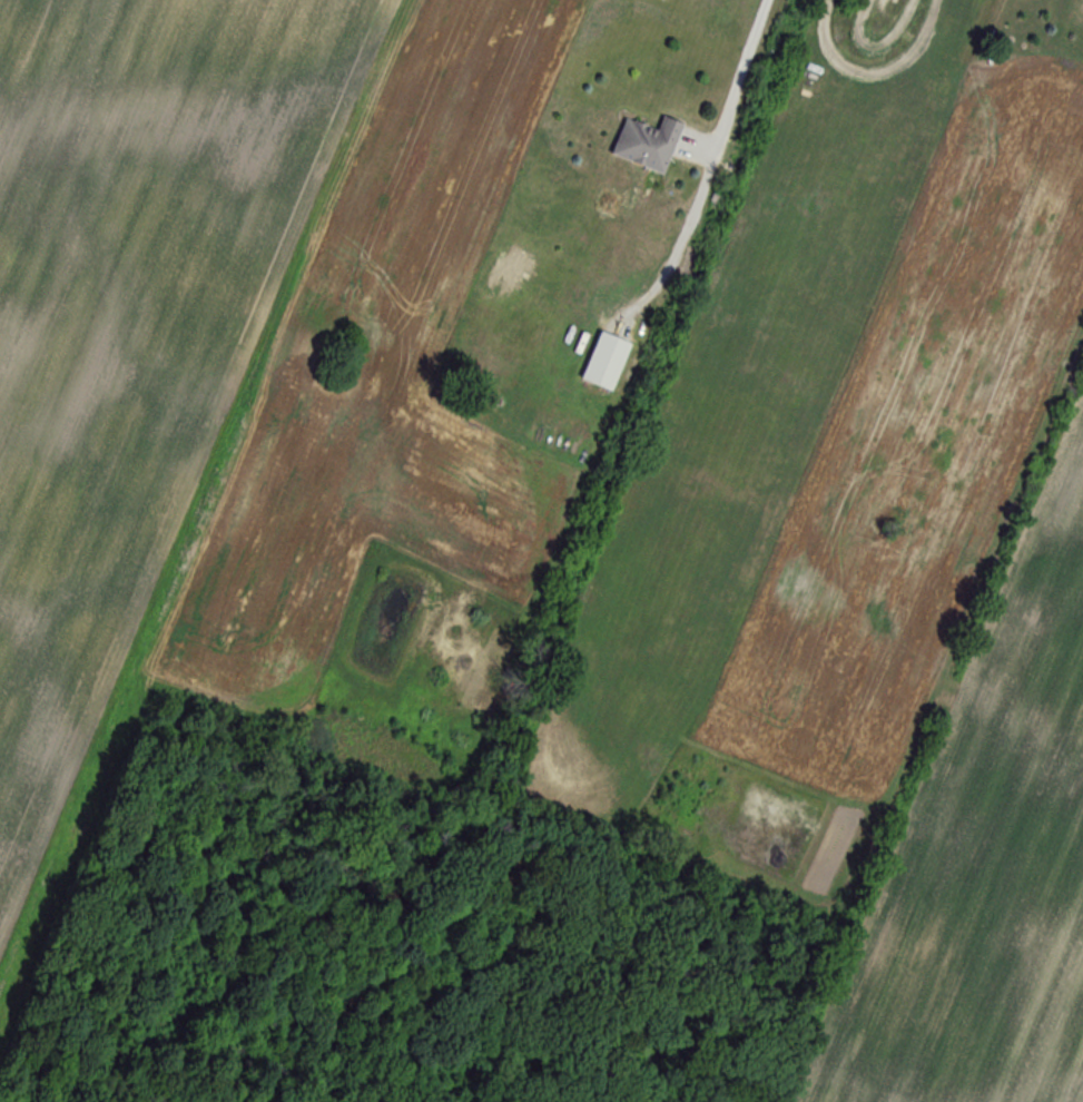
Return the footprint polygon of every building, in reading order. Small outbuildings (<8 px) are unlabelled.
[(683,124),(663,117),(658,130),(625,119),(612,157),(666,175),(683,124)] [(497,289),(509,266),(500,261),(488,285),(497,289)] [(582,378),(611,391),(631,343),(602,330),(582,378)]
